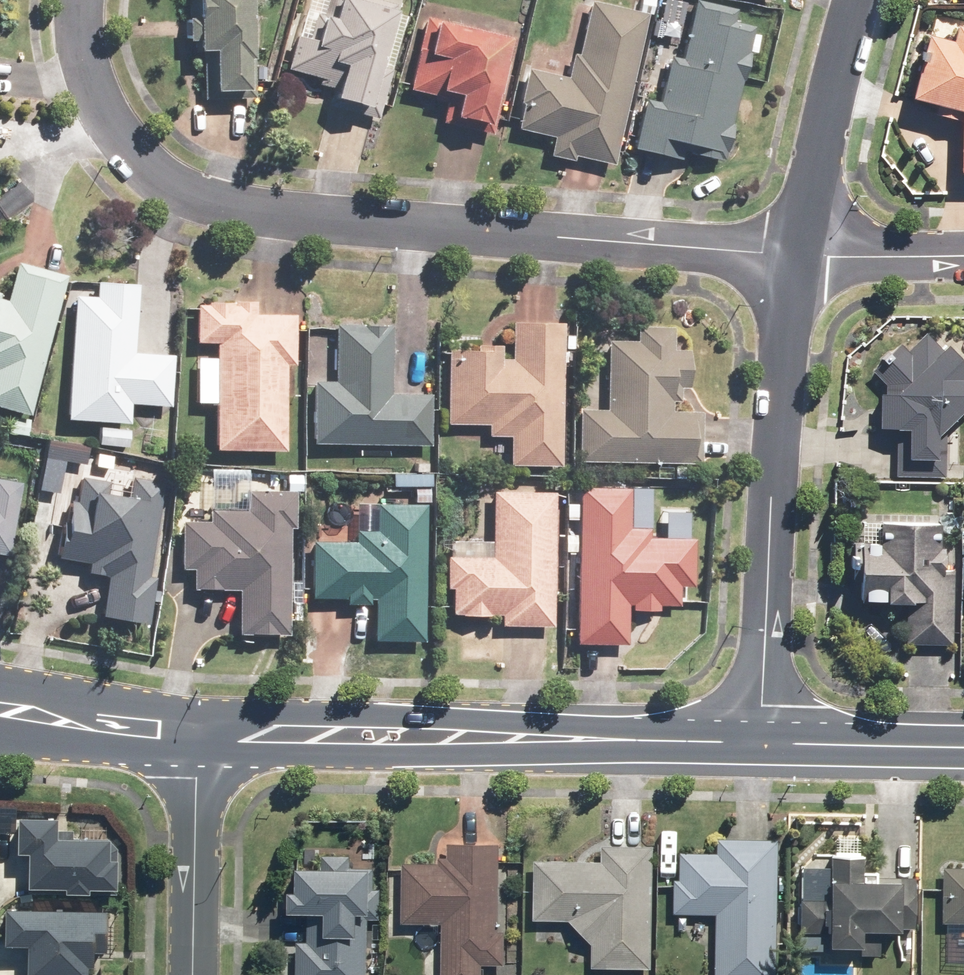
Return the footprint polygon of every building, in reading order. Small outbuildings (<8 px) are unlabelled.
[(185,40),(191,40),(192,50),(199,49),(200,97),(251,96),(249,0),(185,0),(185,40)] [(377,0),(324,0),(312,42),(293,36),(284,68),(318,77),(316,83),(330,87),(325,105),(373,119),(387,69),(375,66),(392,4),(377,0)] [(612,164),(644,15),(588,2),(577,55),(571,54),(566,78),(523,69),(510,128),(553,137),(549,154),(570,159),(571,155),(612,164)] [(720,160),(750,25),(730,21),(733,11),(693,2),(680,59),(667,57),(657,103),(641,99),(630,149),(672,158),(674,150),(720,160)] [(511,37),(424,18),(408,89),(445,97),(439,123),(489,134),(511,37)] [(961,110),(960,173),(963,173),(963,26),(958,25),(953,43),(929,36),(913,96),(961,110)] [(25,417),(63,275),(15,262),(7,288),(0,286),(0,411),(25,417)] [(70,294),(61,420),(125,424),(127,404),(167,407),(171,355),(131,352),(136,284),(91,281),(90,296),(70,294)] [(253,302),(192,301),(191,343),(211,343),(211,357),(193,357),(193,403),(210,403),(210,451),(283,451),(283,367),(292,367),(293,313),(253,313),(253,302)] [(560,466),(561,322),(508,322),(507,345),(442,344),(441,424),(483,425),(483,436),(506,437),(506,466),(560,466)] [(308,379),(307,444),(427,445),(428,394),(389,393),(390,326),(330,325),(330,379),(308,379)] [(575,408),(573,461),(698,464),(700,412),(685,412),(686,348),(670,348),(670,326),(633,326),(632,340),(603,340),(602,408),(575,408)] [(883,393),(878,392),(877,428),(895,428),(894,475),(945,477),(946,428),(963,411),(963,359),(949,344),(943,349),(926,331),(905,351),(898,343),(870,371),(885,386),(885,391),(883,393)] [(95,617),(144,625),(152,576),(145,575),(161,482),(132,477),(133,472),(106,468),(105,479),(77,474),(72,501),(62,499),(51,558),(84,564),(83,573),(102,576),(95,617)] [(5,556),(19,482),(0,478),(0,555),(5,556)] [(647,491),(575,489),(570,643),(624,645),(625,609),(677,611),(677,586),(691,586),(693,538),(646,537),(647,491)] [(291,635),(293,490),(241,490),(241,509),(205,508),(205,520),(177,519),(176,569),(187,570),(187,590),(234,591),(234,634),(291,635)] [(498,626),(552,627),(553,491),(487,490),(487,540),(441,540),(440,589),(449,589),(448,615),(498,616),(498,626)] [(421,642),(424,503),(374,502),(373,529),(351,528),(351,542),(307,541),(306,598),(341,599),(341,605),(370,605),(369,641),(421,642)] [(905,646),(953,647),(953,570),(943,569),(943,523),(860,522),(859,542),(851,542),(851,601),(906,601),(905,646)] [(55,818),(15,817),(14,852),(26,852),(25,888),(61,889),(61,893),(85,894),(85,889),(115,890),(116,859),(108,859),(108,838),(55,837),(55,818)] [(777,839),(715,838),(715,852),(675,852),(675,884),(671,884),(670,914),(712,915),(712,974),(775,974),(777,839)] [(497,843),(443,843),(442,864),(399,863),(398,924),(438,924),(437,974),(478,974),(478,965),(502,966),(502,931),(495,931),(497,843)] [(649,970),(651,846),(598,845),(597,861),(530,860),(529,921),(566,922),(589,944),(589,969),(649,970)] [(798,899),(798,933),(828,934),(827,948),(861,949),(862,932),(913,933),(914,876),(863,875),(863,856),(829,855),(828,900),(798,899)] [(366,868),(347,868),(347,856),(318,856),(317,868),(290,867),(290,891),(282,891),(282,913),(305,913),(304,942),(291,941),(291,974),(364,974),(366,868)] [(941,867),(940,924),(963,925),(963,867),(941,867)] [(1,907),(0,943),(0,944),(25,945),(24,974),(90,974),(90,951),(103,952),(103,909),(1,907)]
